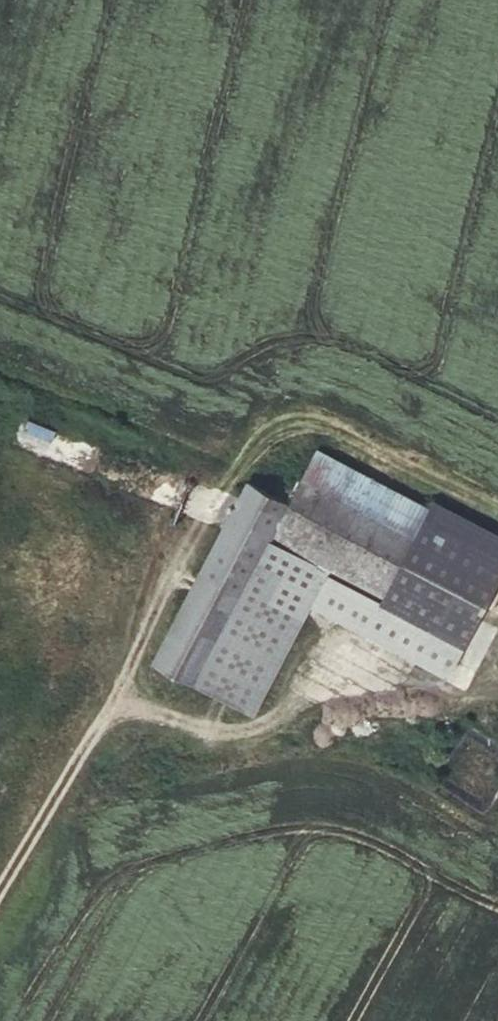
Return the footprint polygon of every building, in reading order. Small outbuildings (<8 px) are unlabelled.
[(309,477),(299,498),(409,556),(437,505),(326,446),(309,477)] [(289,478),(282,490),(299,498),(309,477),(306,476),(302,485),(289,478)] [(258,477),(164,658),(205,679),(266,561),(299,498),(282,490),(258,477)] [(442,495),(437,505),(409,556),(388,598),(469,640),(497,585),(497,525),(442,495)] [(277,592),(309,608),(323,581),(462,654),(469,640),(388,598),(409,556),(299,498),(266,561),(287,572),(277,592)] [(287,572),(266,561),(205,679),(258,707),(309,608),(277,592),(287,572)] [(462,654),(497,673),(497,585),(469,640),(462,654)]
